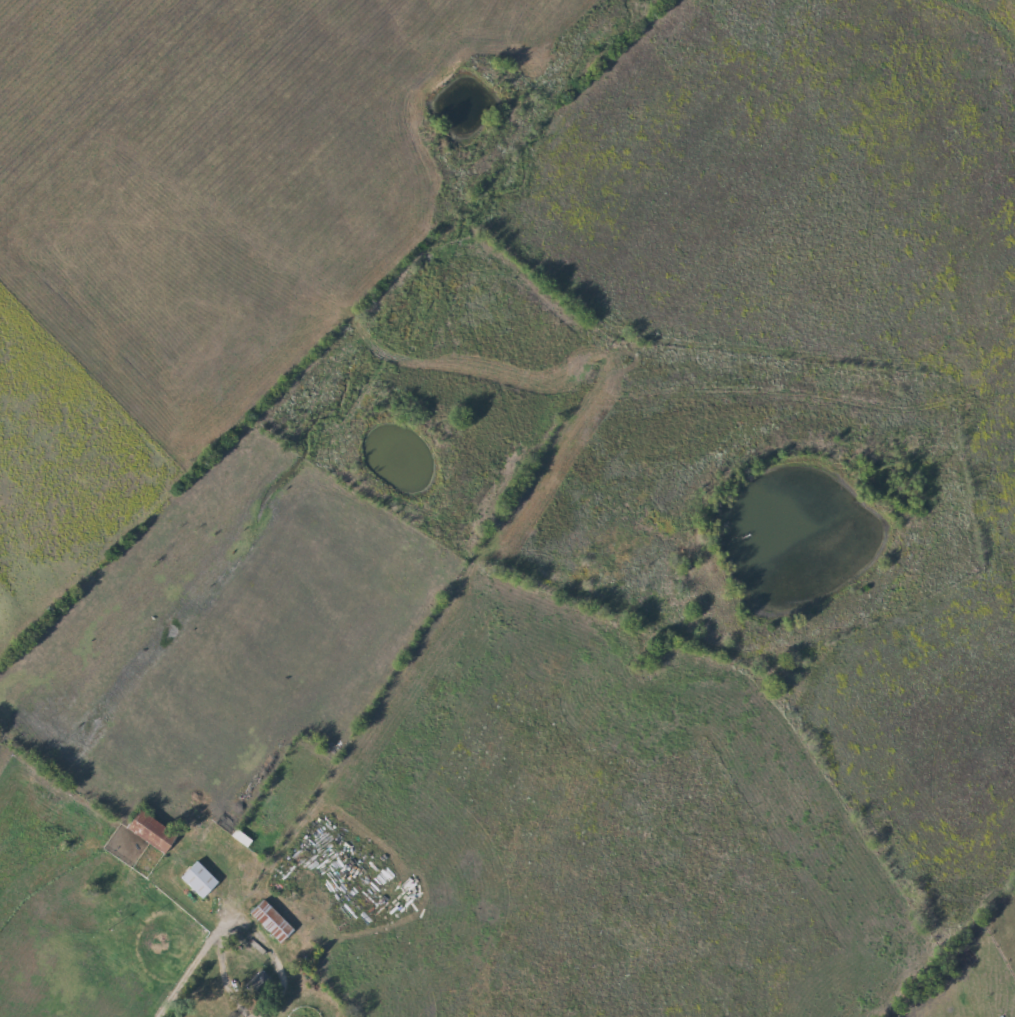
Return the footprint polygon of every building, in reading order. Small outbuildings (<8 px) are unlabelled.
[(162,854),(131,827),(146,809),(177,836),(162,854)] [(221,882),(204,899),(183,878),(200,861),(221,882)] [(251,913),(265,899),(297,931),(283,945),(251,913)]
